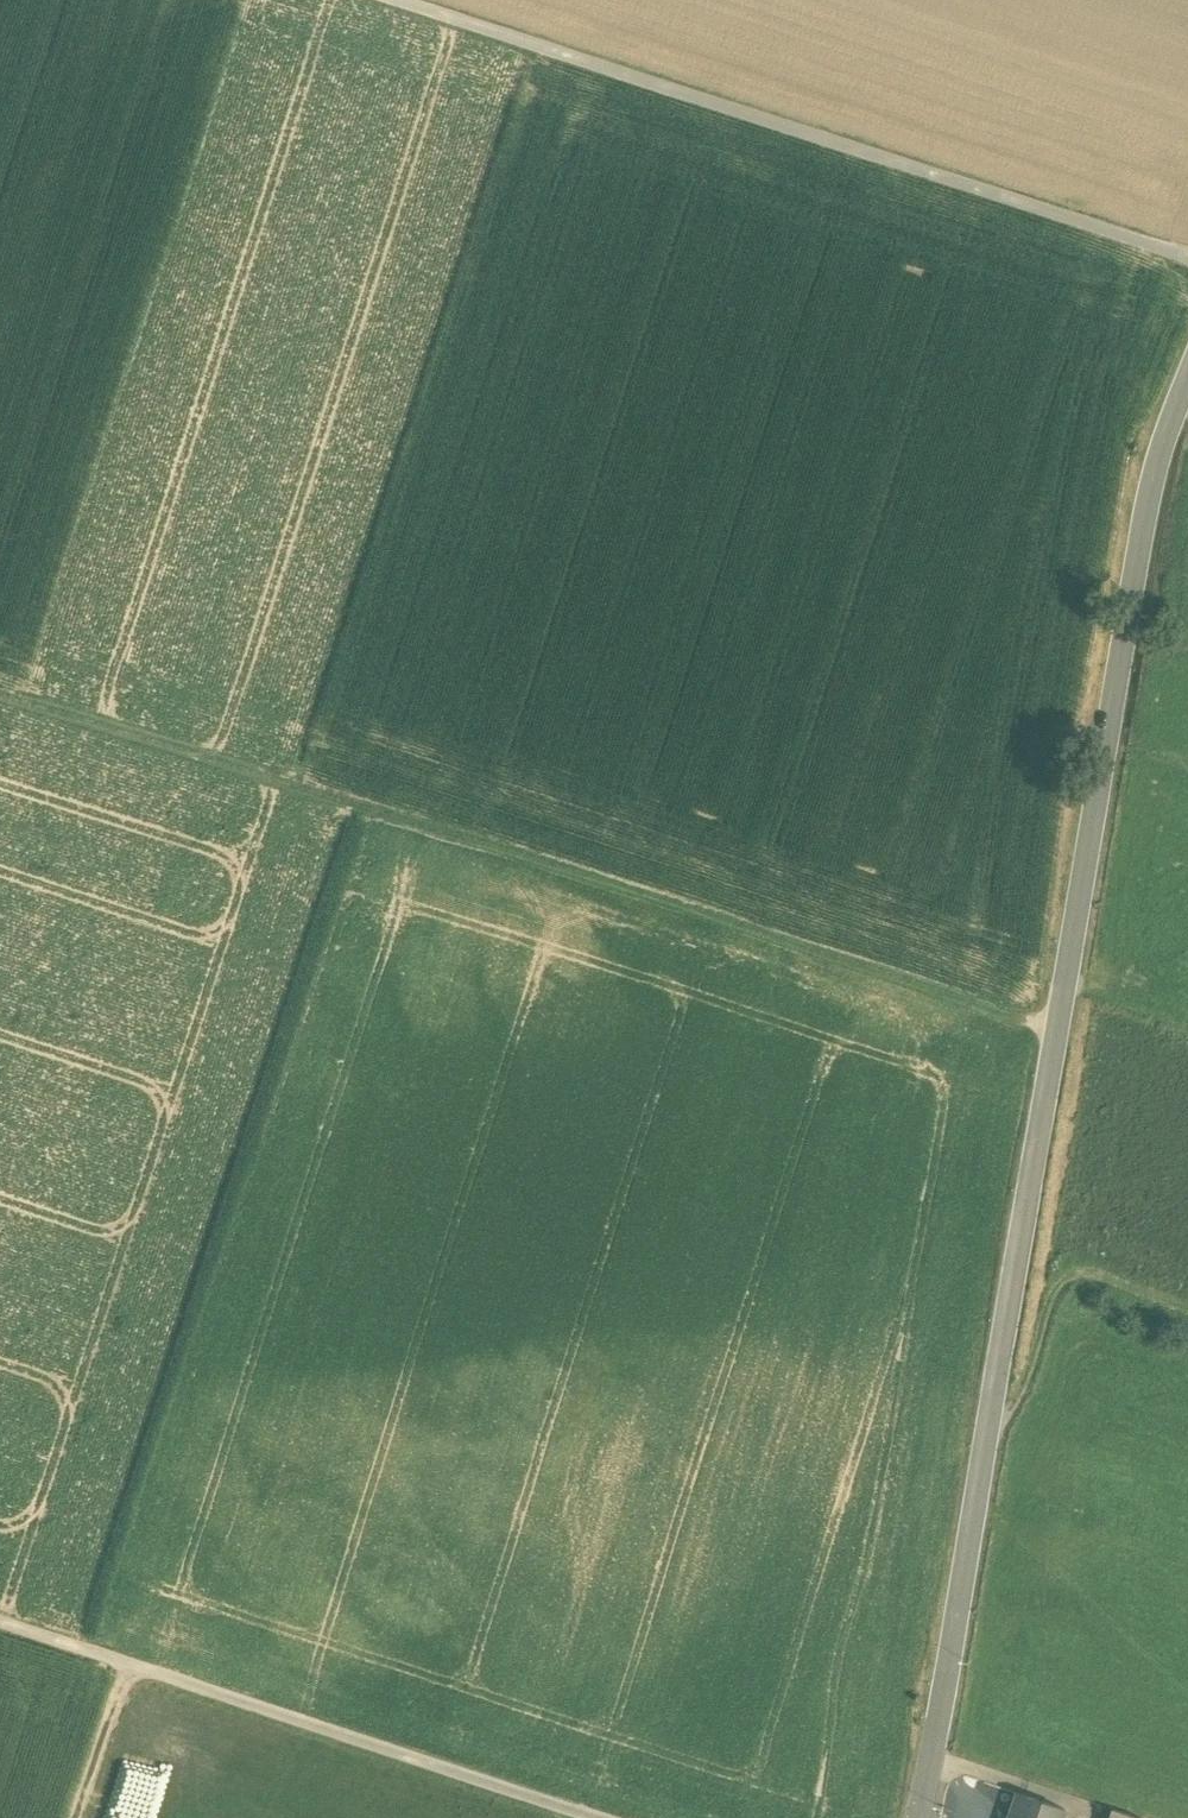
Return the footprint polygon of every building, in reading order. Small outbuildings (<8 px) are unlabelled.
[(1019,1793),(1011,1817),(1061,1817),(1064,1807),(1019,1793)] [(1113,1809),(1110,1817),(1142,1817),(1113,1809)]
